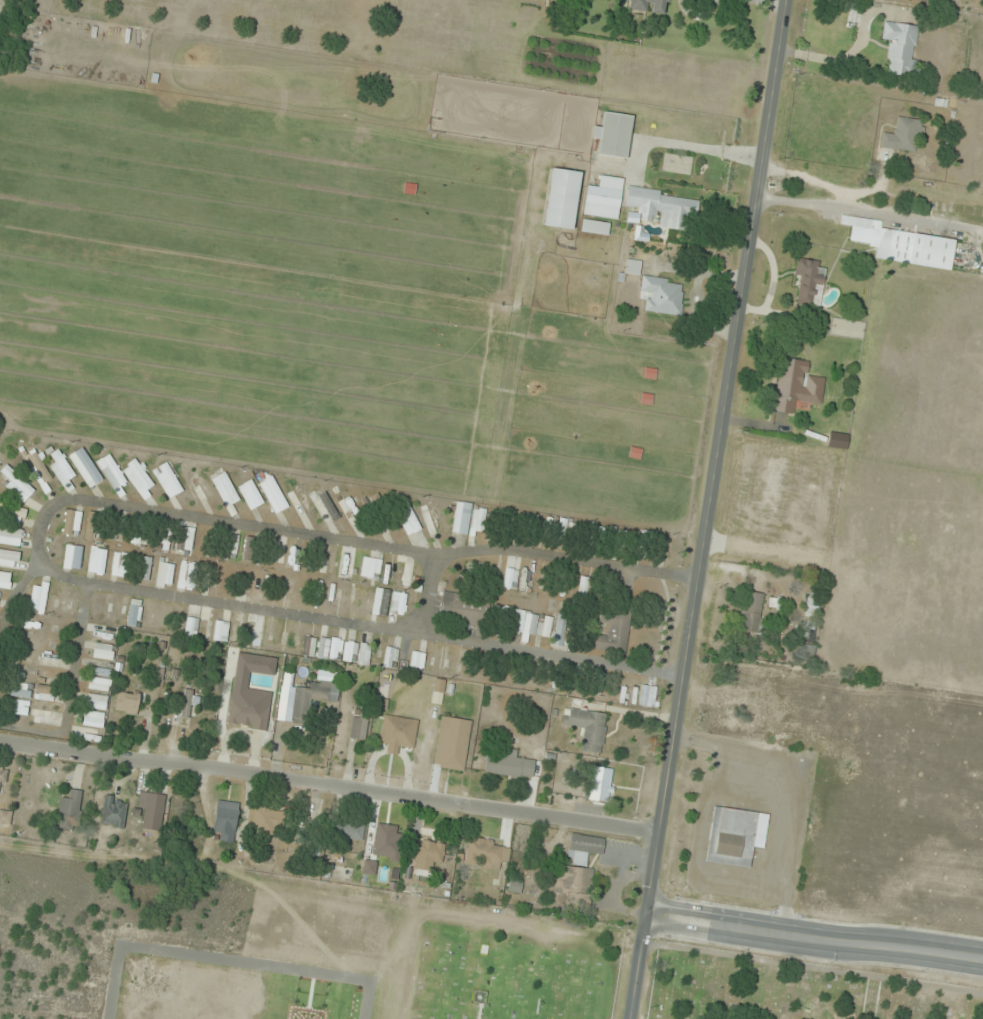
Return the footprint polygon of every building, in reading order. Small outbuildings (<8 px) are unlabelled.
[(629,10),(665,15),(667,0),(630,0),(629,10)] [(881,40),(890,41),(886,74),(913,77),(919,26),(883,22),(881,40)] [(632,116),(604,112),(603,126),(593,125),(591,140),(600,141),(598,155),(627,159),(632,116)] [(922,120),(895,117),(893,135),(881,133),(878,161),(887,162),(889,149),(919,152),(922,120)] [(551,168),(543,226),(572,230),(581,172),(551,168)] [(598,185),(586,184),(583,216),(617,220),(622,178),(599,175),(598,185)] [(699,200),(628,185),(624,208),(643,212),(641,221),(655,224),(654,226),(683,232),(687,214),(695,216),(699,200)] [(954,240),(880,229),(882,221),(841,215),(840,225),(851,226),(849,242),(877,246),(875,261),(950,272),(954,240)] [(609,222),(581,220),(580,232),(608,234),(609,222)] [(819,306),(826,264),(797,259),(794,276),(801,277),(797,303),(819,306)] [(640,291),(649,293),(646,311),(679,316),(684,282),(642,276),(640,291)] [(773,412),(793,414),(795,402),(822,405),(825,376),(806,374),(808,361),(780,358),(773,412)] [(828,448),(847,448),(847,433),(828,433),(828,448)] [(90,488),(103,479),(82,447),(68,456),(90,488)] [(27,455),(42,485),(52,479),(37,450),(27,455)] [(97,462),(116,490),(127,482),(109,454),(97,462)] [(156,486),(135,458),(121,468),(142,497),(156,486)] [(154,469),(167,498),(181,492),(169,463),(154,469)] [(1,471),(10,480),(4,485),(23,503),(34,491),(7,465),(1,471)] [(192,487),(201,503),(214,496),(201,471),(194,474),(199,484),(192,487)] [(211,480),(227,507),(240,499),(223,472),(211,480)] [(275,514),(288,506),(272,476),(258,483),(275,514)] [(249,510),(263,503),(252,480),(238,487),(249,510)] [(286,488),(297,518),(312,512),(301,482),(286,488)] [(323,523),(338,517),(324,486),(310,493),(323,523)] [(336,497),(350,525),(364,518),(349,490),(336,497)] [(366,503),(382,526),(386,523),(380,516),(388,511),(377,495),(366,503)] [(471,503),(455,501),(452,532),(468,534),(471,503)] [(421,530),(408,502),(394,508),(407,536),(421,530)] [(26,511),(0,503),(0,517),(23,524),(26,511)] [(429,535),(443,531),(435,506),(421,510),(429,535)] [(473,531),(486,531),(486,508),(473,508),(473,531)] [(82,512),(67,509),(62,533),(78,536),(82,512)] [(100,515),(91,512),(83,537),(92,539),(100,515)] [(120,520),(110,522),(113,541),(124,539),(120,520)] [(152,548),(168,551),(172,526),(157,523),(152,548)] [(0,527),(0,544),(20,546),(22,529),(0,527)] [(131,543),(139,543),(139,527),(131,527),(131,543)] [(193,528),(179,527),(177,550),(191,551),(193,528)] [(257,560),(255,534),(244,535),(245,561),(257,560)] [(217,549),(218,559),(236,558),(235,536),(222,537),(223,548),(217,549)] [(80,569),(83,546),(66,544),(63,568),(80,569)] [(87,572),(103,575),(108,550),(92,547),(87,572)] [(19,570),(21,552),(0,549),(0,567),(19,570)] [(126,578),(130,554),(114,551),(111,575),(126,578)] [(152,558),(144,556),(140,579),(149,581),(152,558)] [(412,559),(396,559),(396,586),(412,586),(412,559)] [(173,563),(158,562),(157,586),(171,587),(173,563)] [(194,562),(179,562),(179,589),(194,589),(194,562)] [(517,589),(517,569),(504,569),(504,589),(517,589)] [(0,571),(0,588),(9,589),(11,573),(0,571)] [(589,578),(582,576),(577,594),(585,596),(589,578)] [(29,611),(43,614),(50,584),(36,581),(29,611)] [(385,616),(391,590),(377,587),(371,613),(385,616)] [(405,615),(408,594),(394,592),(391,613),(405,615)] [(761,632),(761,592),(741,592),(741,632),(761,632)] [(803,615),(814,618),(821,598),(810,594),(803,615)] [(127,626),(139,627),(142,600),(130,599),(127,626)] [(540,614),(516,610),(512,631),(523,633),(522,642),(528,643),(530,633),(549,637),(552,617),(540,615),(540,614)] [(626,653),(629,613),(600,611),(599,622),(608,623),(607,636),(596,635),(594,650),(626,653)] [(569,616),(559,614),(552,644),(561,646),(569,616)] [(196,639),(199,618),(187,617),(184,638),(196,639)] [(264,620),(248,618),(245,645),(260,647),(264,620)] [(226,642),(229,622),(215,620),(213,641),(226,642)] [(242,624),(232,624),(232,643),(242,643),(242,624)] [(339,660),(342,639),(319,636),(316,658),(339,660)] [(357,662),(357,642),(344,641),(344,662),(357,662)] [(93,658),(112,661),(115,646),(95,643),(93,658)] [(368,666),(371,644),(361,643),(358,664),(368,666)] [(798,658),(813,660),(815,646),(800,644),(798,658)] [(396,668),(398,648),(386,646),(384,666),(396,668)] [(424,671),(424,652),(411,652),(410,671),(424,671)] [(111,669),(92,667),(91,675),(111,677),(111,669)] [(60,680),(59,671),(39,672),(39,681),(60,680)] [(111,688),(110,677),(89,680),(90,691),(111,688)] [(444,679),(434,678),(432,703),(442,704),(444,679)] [(291,723),(309,724),(311,700),(337,702),(339,682),(311,680),(310,688),(294,686),(291,723)] [(31,697),(31,683),(11,683),(11,697),(31,697)] [(638,705),(653,707),(656,686),(642,684),(638,705)] [(53,701),(55,687),(36,685),(35,699),(53,701)] [(115,711),(137,714),(140,693),(118,690),(115,711)] [(184,691),(181,716),(189,717),(191,706),(198,707),(200,693),(184,691)] [(106,710),(108,695),(87,694),(86,708),(106,710)] [(265,730),(269,704),(230,699),(227,725),(265,730)] [(29,701),(11,700),(11,714),(28,715),(29,701)] [(52,725),(54,710),(34,708),(33,723),(52,725)] [(607,713),(564,708),(561,727),(584,730),(581,751),(602,754),(607,713)] [(83,725),(103,728),(106,714),(85,711),(83,725)] [(414,748),(418,719),(383,715),(379,743),(388,744),(387,753),(401,755),(402,747),(414,748)] [(368,718),(353,716),(349,738),(364,740),(368,718)] [(433,767),(464,771),(471,720),(441,716),(433,767)] [(101,744),(104,733),(73,726),(71,737),(101,744)] [(484,774),(533,779),(534,761),(515,759),(516,749),(503,748),(503,755),(487,754),(484,774)] [(616,770),(594,766),(588,798),(610,802),(616,770)] [(1,795),(8,770),(0,768),(0,795),(1,795)] [(57,828),(78,831),(83,791),(70,789),(69,799),(60,798),(57,828)] [(137,810),(145,811),(142,829),(160,831),(165,795),(140,791),(137,810)] [(175,828),(184,829),(188,796),(178,795),(175,828)] [(102,826),(125,826),(125,798),(103,798),(102,826)] [(213,831),(222,833),(220,841),(234,843),(239,802),(217,800),(213,831)] [(769,814),(713,806),(705,862),(750,868),(752,847),(764,848),(769,814)] [(282,809),(253,809),(253,833),(282,833),(282,809)] [(339,838),(363,840),(365,824),(340,822),(339,838)] [(566,862),(587,867),(589,855),(602,857),(605,839),(572,833),(566,862)] [(500,869),(503,841),(469,838),(466,866),(500,869)] [(441,863),(445,845),(418,839),(415,857),(441,863)] [(553,894),(567,895),(566,907),(590,909),(593,868),(555,866),(553,894)]
